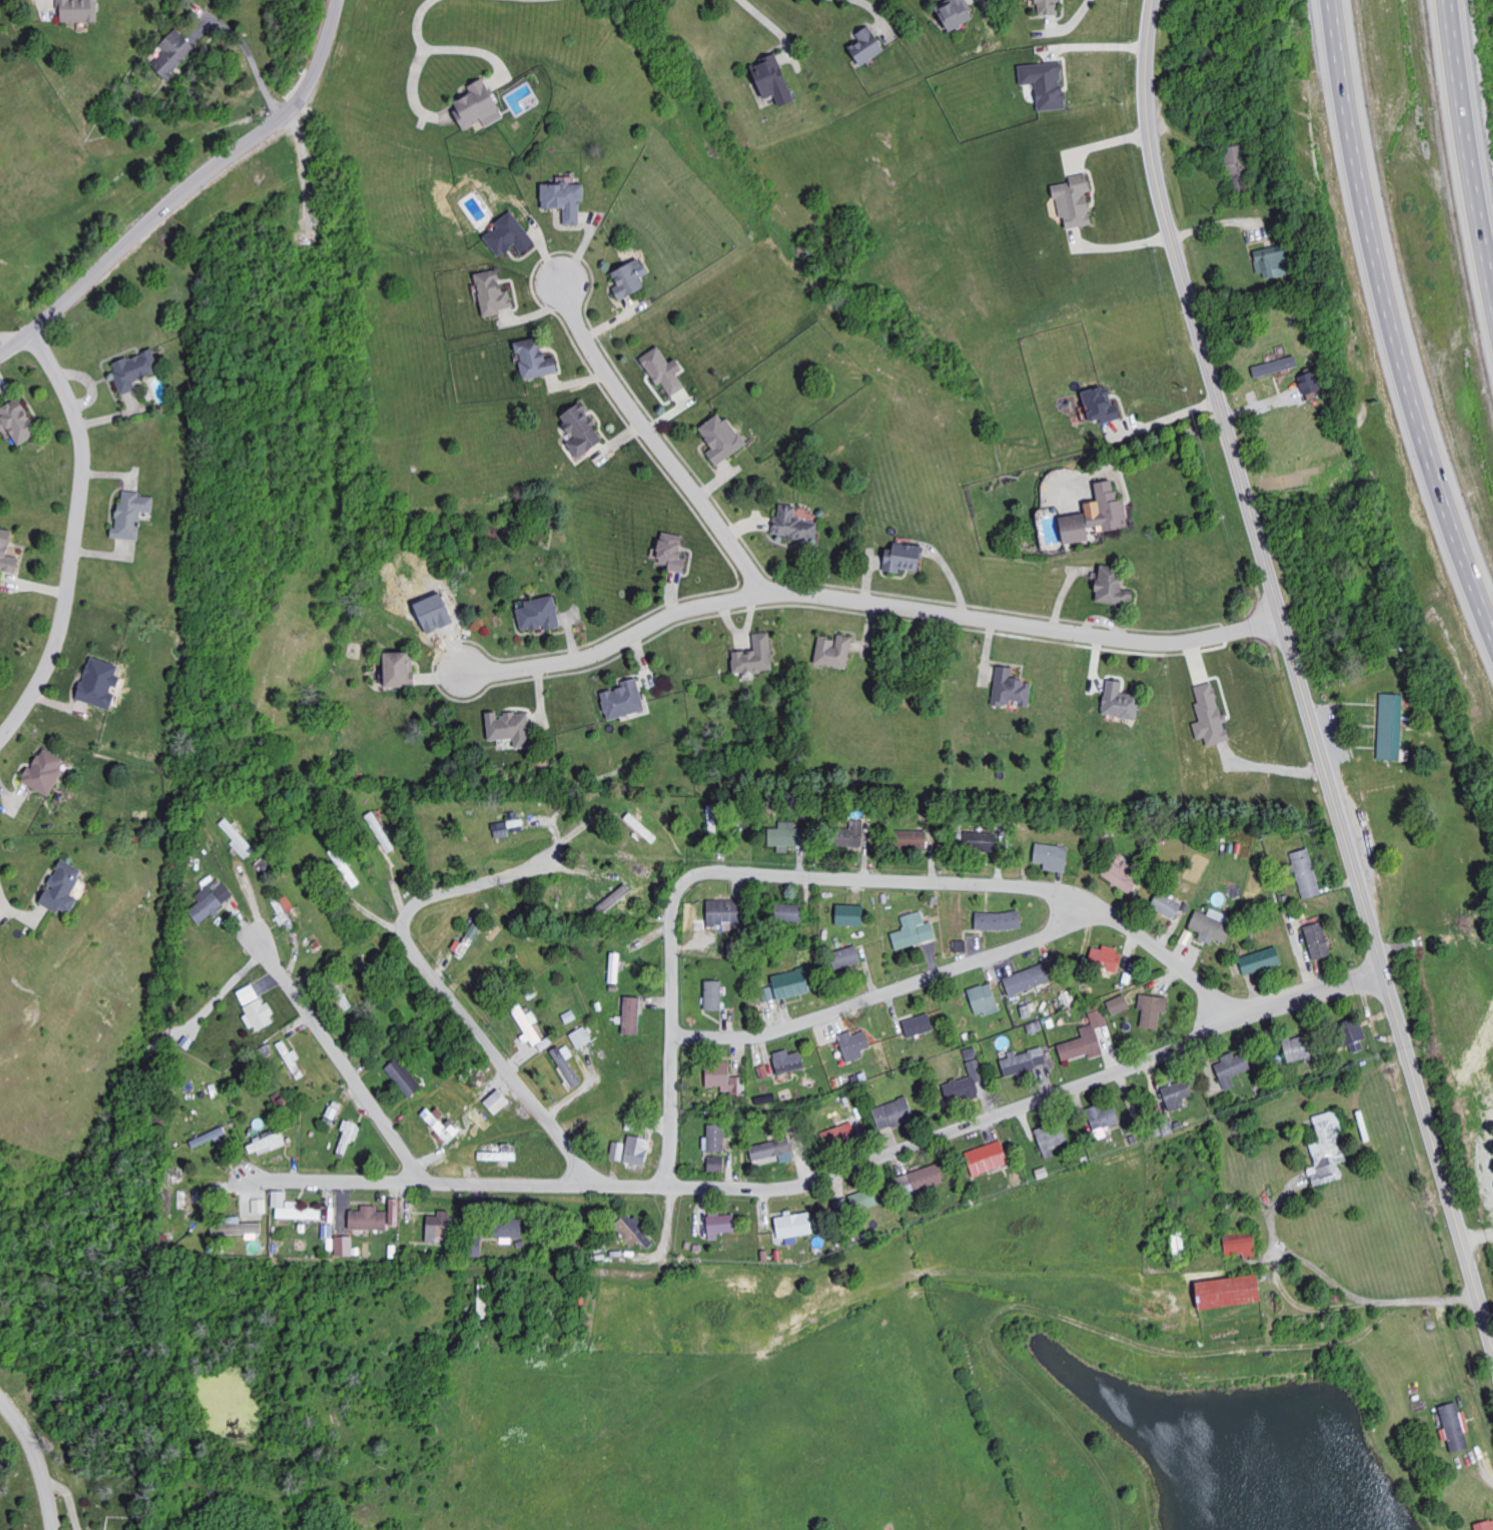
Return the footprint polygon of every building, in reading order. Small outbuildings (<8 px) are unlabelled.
[(97,0),(57,0),(57,3),(61,3),(61,23),(98,22),(97,0)] [(951,33),(977,17),(966,0),(950,0),(936,8),(951,33)] [(1060,15),(1059,0),(1037,0),(1037,4),(1039,4),(1040,16),(1060,15)] [(857,35),(861,42),(850,49),(861,67),(886,51),(869,26),(857,35)] [(159,46),(164,52),(151,64),(166,80),(197,51),(177,29),(159,46)] [(764,101),(777,97),(780,107),(794,103),(780,56),(753,64),(764,101)] [(1020,65),(1020,85),(1037,84),(1038,111),(1065,109),(1063,63),(1020,65)] [(504,118),(485,79),(468,88),(471,95),(451,105),(465,131),(483,121),(486,127),(504,118)] [(1235,192),(1248,189),(1237,146),(1224,149),(1235,192)] [(1067,230),(1093,225),(1088,193),(1091,192),(1088,173),(1070,176),(1071,183),(1054,186),(1060,220),(1066,219),(1067,230)] [(564,224),(580,224),(580,198),(586,198),(585,182),(542,183),(543,207),(564,207),(564,224)] [(495,222),(498,226),(484,236),(499,257),(515,244),(521,252),(535,243),(512,210),(495,222)] [(1255,251),(1261,280),(1291,274),(1286,245),(1255,251)] [(614,286),(620,299),(646,287),(641,277),(649,273),(642,257),(612,271),(618,284),(614,286)] [(476,273),(483,317),(501,314),(500,309),(514,306),(511,290),(501,291),(498,269),(476,273)] [(524,378),(559,372),(556,356),(544,358),(540,337),(515,341),(517,352),(520,352),(524,378)] [(641,357),(658,385),(663,382),(672,396),(686,387),(677,372),(684,368),(678,357),(669,362),(660,346),(641,357)] [(122,395),(137,389),(134,381),(161,371),(153,348),(114,363),(118,373),(114,375),(122,395)] [(1299,368),(1297,357),(1253,364),(1254,375),(1299,368)] [(1299,375),(1305,395),(1322,389),(1316,370),(1299,375)] [(1083,391),(1091,421),(1102,418),(1103,423),(1122,418),(1118,403),(1114,404),(1109,384),(1083,391)] [(40,433),(18,397),(0,408),(0,415),(2,418),(0,420),(0,429),(1,431),(8,427),(19,445),(40,433)] [(605,441),(582,401),(560,414),(574,438),(567,441),(577,458),(605,441)] [(699,428),(714,448),(707,452),(717,465),(746,444),(723,411),(699,428)] [(1099,511),(1061,516),(1064,544),(1090,541),(1088,527),(1103,526),(1103,531),(1129,528),(1126,499),(1119,500),(1118,490),(1114,490),(1113,480),(1096,482),(1099,511)] [(139,539),(141,511),(154,512),(155,494),(120,492),(117,528),(112,527),(111,537),(139,539)] [(771,534),(816,541),(819,522),(795,518),(798,505),(781,503),(779,515),(775,515),(771,534)] [(7,555),(12,530),(0,528),(0,569),(17,573),(19,558),(7,555)] [(684,535),(663,531),(660,548),(653,546),(651,557),(661,558),(660,566),(685,571),(688,558),(680,556),(684,535)] [(894,549),(887,548),(884,571),(899,572),(900,569),(920,571),(923,545),(895,542),(894,549)] [(1095,599),(1132,606),(1135,591),(1122,588),(1126,569),(1102,564),(1095,599)] [(525,601),(526,607),(517,608),(522,632),(545,627),(545,630),(561,627),(555,595),(525,601)] [(774,670),(770,632),(753,633),(755,649),(732,651),(735,674),(774,670)] [(815,664),(848,669),(852,636),(838,634),(837,639),(819,636),(815,664)] [(414,686),(414,651),(385,651),(385,686),(414,686)] [(110,709),(116,686),(118,687),(121,677),(116,675),(118,664),(89,657),(77,700),(110,709)] [(1034,681),(1013,678),(1014,667),(998,665),(993,704),(1011,706),(1012,703),(1030,706),(1034,681)] [(646,710),(638,677),(622,681),(623,687),(601,692),(608,719),(646,710)] [(1122,692),(1124,681),(1108,679),(1103,714),(1138,719),(1141,695),(1122,692)] [(1230,740),(1226,721),(1224,722),(1215,682),(1195,686),(1199,703),(1196,703),(1200,721),(1194,723),(1198,739),(1206,737),(1208,745),(1230,740)] [(1404,694),(1381,693),(1379,759),(1402,760),(1404,694)] [(529,713),(498,715),(497,711),(487,712),(489,740),(515,738),(516,749),(531,748),(529,713)] [(50,797),(63,770),(59,769),(64,759),(42,748),(32,768),(28,766),(21,782),(50,797)] [(493,823),(495,838),(512,836),(511,833),(525,830),(523,818),(518,819),(517,811),(507,813),(508,821),(493,823)] [(653,843),(658,837),(630,813),(624,820),(653,843)] [(220,824),(235,840),(231,844),(246,859),(256,850),(226,818),(220,824)] [(864,821),(851,820),(851,829),(836,828),(835,846),(863,846),(864,821)] [(770,828),(769,846),(778,846),(778,852),(789,853),(789,845),(806,846),(806,828),(796,828),(797,822),(780,821),(780,828),(770,828)] [(927,831),(895,830),(895,848),(927,849),(927,831)] [(965,849),(997,850),(998,833),(965,832),(965,849)] [(1045,870),(1067,872),(1069,846),(1036,843),(1035,862),(1045,863),(1045,870)] [(1304,899),(1322,894),(1309,848),(1291,853),(1304,899)] [(1132,893),(1143,872),(1114,856),(1103,876),(1132,893)] [(71,895),(84,871),(62,859),(48,885),(39,903),(58,913),(60,908),(70,913),(78,898),(71,895)] [(195,896),(200,902),(188,911),(199,925),(219,910),(217,908),(234,896),(220,877),(195,896)] [(632,890),(626,883),(597,907),(603,914),(632,890)] [(1183,904),(1158,892),(1151,908),(1175,919),(1183,904)] [(273,901),(279,915),(277,916),(281,925),(290,921),(287,913),(295,910),(288,894),(273,901)] [(708,901),(708,923),(740,923),(739,900),(708,901)] [(804,904),(777,904),(777,921),(804,922),(804,904)] [(865,905),(837,905),(837,925),(864,926),(865,905)] [(1226,944),(1234,926),(1197,910),(1189,928),(1201,933),(1199,939),(1212,944),(1214,939),(1226,944)] [(896,949),(937,939),(932,921),(926,923),(923,911),(902,916),(905,930),(892,933),(896,949)] [(976,930),(1022,929),(1022,912),(976,914),(976,930)] [(1314,961),(1332,956),(1323,921),(1305,926),(1314,961)] [(457,940),(451,950),(464,957),(481,928),(474,924),(463,943),(457,940)] [(966,941),(954,941),(955,952),(967,952),(966,941)] [(831,953),(837,970),(862,961),(857,945),(831,953)] [(1093,947),(1089,965),(1119,972),(1124,951),(1103,946),(1102,949),(1093,947)] [(1239,958),(1245,976),(1283,964),(1277,946),(1239,958)] [(621,953),(611,953),(610,983),(620,983),(621,953)] [(1009,994),(1052,983),(1047,965),(1004,975),(1009,994)] [(811,992),(805,968),(772,976),(778,1000),(811,992)] [(705,1010),(722,1011),(722,981),(705,980),(705,1010)] [(975,1014),(998,1009),(992,983),(969,989),(975,1014)] [(244,1006),(260,997),(253,984),(237,992),(244,1006)] [(764,1001),(775,1000),(773,987),(762,989),(764,1001)] [(1107,1002),(1113,1016),(1131,1008),(1125,994),(1107,1002)] [(1139,1010),(1143,1010),(1142,1028),(1160,1029),(1161,1011),(1168,1012),(1169,996),(1140,995),(1139,1010)] [(623,1034),(639,1035),(641,997),(625,997),(623,1034)] [(253,1032),(275,1023),(265,998),(243,1007),(253,1032)] [(540,1020),(533,1011),(528,1014),(520,1003),(509,1011),(534,1047),(543,1040),(533,1025),(540,1020)] [(1058,1044),(1063,1061),(1089,1054),(1090,1058),(1105,1054),(1100,1037),(1111,1034),(1104,1009),(1089,1013),(1092,1024),(1080,1028),(1083,1037),(1058,1044)] [(567,1023),(577,1018),(573,1010),(562,1015),(567,1023)] [(903,1021),(908,1038),(936,1029),(930,1012),(903,1021)] [(1365,1049),(1363,1041),(1368,1039),(1360,1020),(1339,1028),(1347,1047),(1350,1045),(1353,1053),(1365,1049)] [(578,1050),(593,1042),(585,1026),(570,1034),(578,1050)] [(864,1057),(862,1050),(871,1047),(866,1031),(852,1035),(851,1031),(839,1035),(847,1062),(864,1057)] [(1283,1041),(1289,1063),(1313,1057),(1307,1035),(1283,1041)] [(553,1043),(548,1037),(537,1045),(542,1051),(553,1043)] [(574,1056),(566,1043),(551,1053),(573,1088),(582,1083),(568,1059),(574,1056)] [(1001,1059),(1006,1076),(1048,1065),(1043,1046),(1008,1055),(1009,1058),(1001,1059)] [(981,1097),(977,1082),(985,1080),(977,1047),(965,1050),(971,1077),(943,1084),(948,1105),(981,1097)] [(789,1054),(789,1050),(774,1053),(777,1073),(804,1069),(801,1052),(789,1054)] [(1214,1062),(1226,1091),(1237,1087),(1232,1076),(1253,1069),(1246,1052),(1236,1055),(1236,1054),(1214,1062)] [(423,1086),(398,1058),(385,1069),(410,1098),(423,1086)] [(731,1062),(707,1063),(707,1087),(722,1087),(723,1093),(739,1092),(738,1076),(731,1076),(731,1062)] [(1183,1099),(1193,1096),(1190,1080),(1163,1086),(1169,1111),(1185,1108),(1183,1099)] [(484,1102),(496,1115),(511,1101),(499,1089),(484,1102)] [(873,1107),(880,1131),(915,1121),(908,1098),(873,1107)] [(1095,1131),(1121,1121),(1113,1101),(1087,1112),(1095,1131)] [(433,1113),(428,1108),(421,1114),(437,1131),(434,1134),(445,1147),(463,1130),(450,1117),(448,1119),(438,1108),(433,1113)] [(1314,1116),(1320,1142),(1311,1144),(1316,1167),(1309,1168),(1314,1186),(1344,1179),(1341,1164),(1345,1162),(1337,1129),(1342,1128),(1338,1110),(1314,1116)] [(356,1143),(362,1125),(344,1119),(341,1130),(345,1131),(337,1155),(345,1158),(350,1141),(356,1143)] [(1069,1144),(1062,1122),(1036,1130),(1045,1159),(1055,1156),(1053,1149),(1069,1144)] [(853,1123),(827,1130),(831,1147),(858,1140),(853,1123)] [(703,1151),(725,1152),(726,1125),(708,1125),(708,1137),(704,1137),(703,1151)] [(228,1136),(223,1127),(190,1141),(194,1151),(228,1136)] [(282,1130),(246,1142),(251,1156),(286,1144),(282,1130)] [(645,1167),(650,1139),(629,1135),(624,1162),(645,1167)] [(781,1163),(795,1160),(790,1137),(750,1146),(753,1161),(780,1156),(781,1163)] [(610,1159),(623,1162),(626,1143),(613,1141),(610,1159)] [(966,1151),(973,1176),(1010,1166),(1003,1141),(966,1151)] [(517,1161),(518,1152),(479,1152),(479,1160),(517,1161)] [(724,1172),(725,1157),(709,1157),(709,1172),(724,1172)] [(945,1184),(938,1164),(897,1177),(904,1197),(945,1184)] [(849,1196),(855,1214),(881,1204),(874,1187),(849,1196)] [(253,1200),(253,1214),(267,1213),(267,1199),(253,1200)] [(276,1219),(321,1219),(322,1208),(299,1207),(299,1201),(286,1201),(286,1207),(277,1207),(276,1219)] [(400,1205),(390,1205),(390,1212),(377,1211),(377,1206),(361,1205),(361,1211),(350,1211),(350,1229),(388,1230),(388,1225),(399,1225),(400,1205)] [(427,1243),(449,1243),(450,1211),(439,1211),(438,1216),(427,1216),(427,1243)] [(811,1211),(785,1214),(785,1216),(776,1217),(778,1238),(814,1234),(811,1211)] [(629,1212),(614,1226),(633,1247),(640,1240),(648,1249),(656,1242),(629,1212)] [(719,1232),(736,1232),(736,1215),(708,1215),(709,1240),(719,1240),(719,1232)] [(241,1223),(240,1217),(220,1217),(220,1234),(262,1233),(262,1223),(241,1223)] [(525,1219),(494,1219),(494,1240),(514,1240),(514,1239),(525,1238),(525,1219)] [(1256,1233),(1225,1234),(1226,1255),(1245,1255),(1245,1259),(1257,1258),(1256,1233)] [(336,1256),(353,1256),(353,1236),(335,1236),(336,1256)] [(470,1237),(470,1257),(482,1257),(482,1237),(470,1237)] [(1262,1302),(1259,1274),(1196,1283),(1200,1310),(1262,1302)] [(478,1318),(487,1318),(488,1285),(479,1285),(478,1318)] [(1440,1407),(1445,1429),(1441,1430),(1444,1442),(1449,1440),(1452,1453),(1470,1449),(1458,1402),(1440,1407)] [(1473,1529),(1492,1529),(1492,1520),(1472,1525),(1473,1529)]
